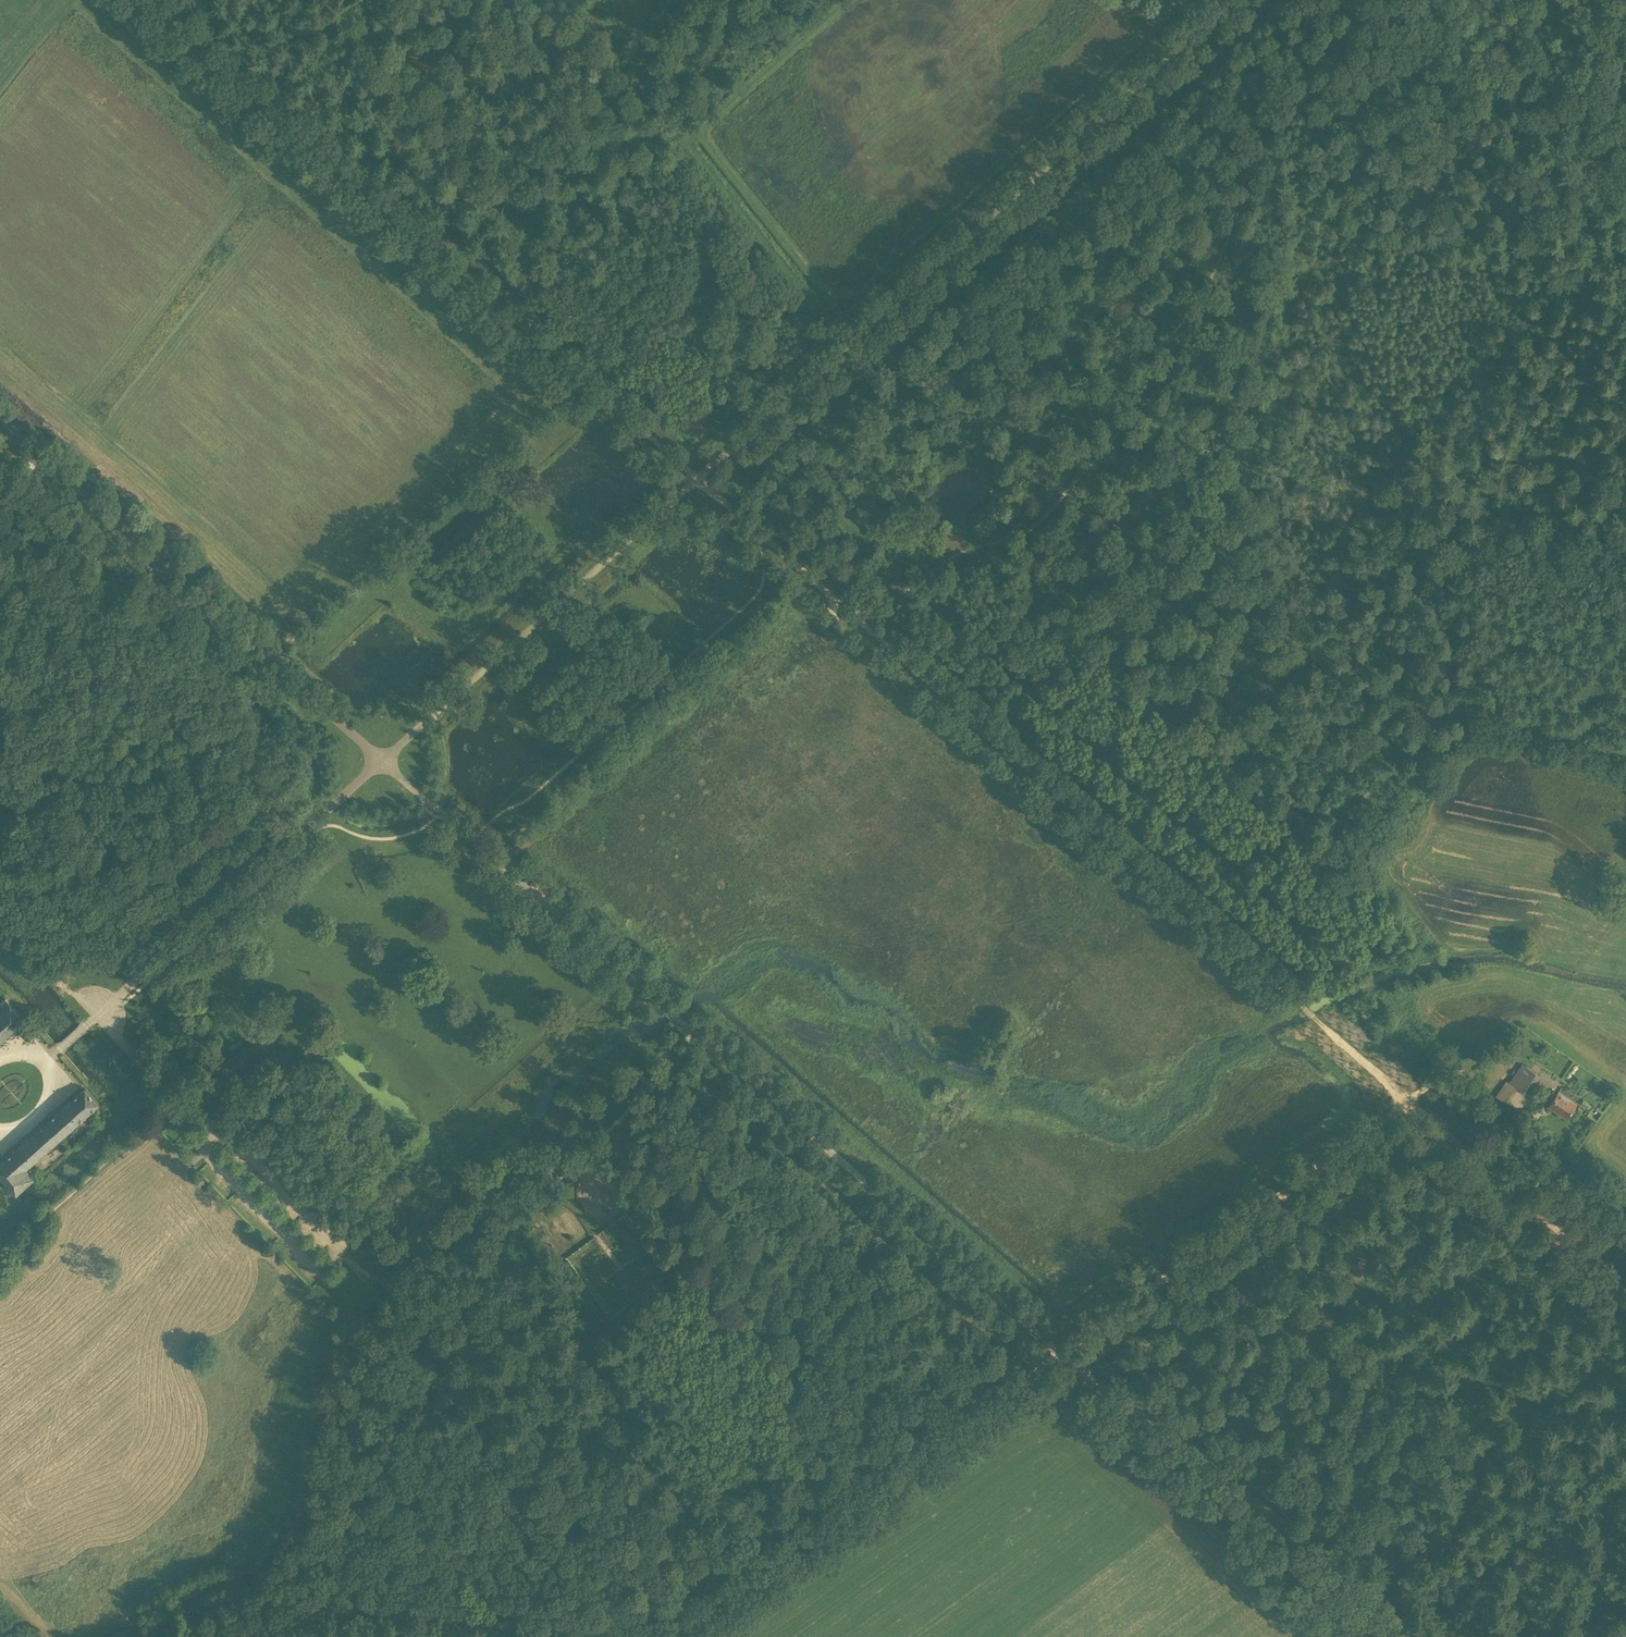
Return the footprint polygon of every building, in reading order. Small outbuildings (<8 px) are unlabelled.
[(0,1013),(0,1041),(24,1020),(10,1004),(0,1013)] [(4,1062),(14,1061),(13,1052),(4,1053),(4,1062)] [(226,1060),(227,1061),(233,1069),(238,1065),(232,1055),(226,1060)] [(1540,1076),(1525,1066),(1512,1083),(1507,1079),(1495,1096),(1507,1103),(1517,1088),(1527,1095),(1540,1076)] [(83,1089),(55,1114),(69,1129),(99,1102),(85,1087),(83,1089)] [(1548,1106),(1565,1118),(1575,1104),(1558,1091),(1548,1106)] [(69,1129),(55,1114),(25,1141),(39,1156),(69,1129)] [(39,1156),(25,1141),(0,1163),(0,1174),(16,1192),(36,1175),(28,1166),(39,1156)]
